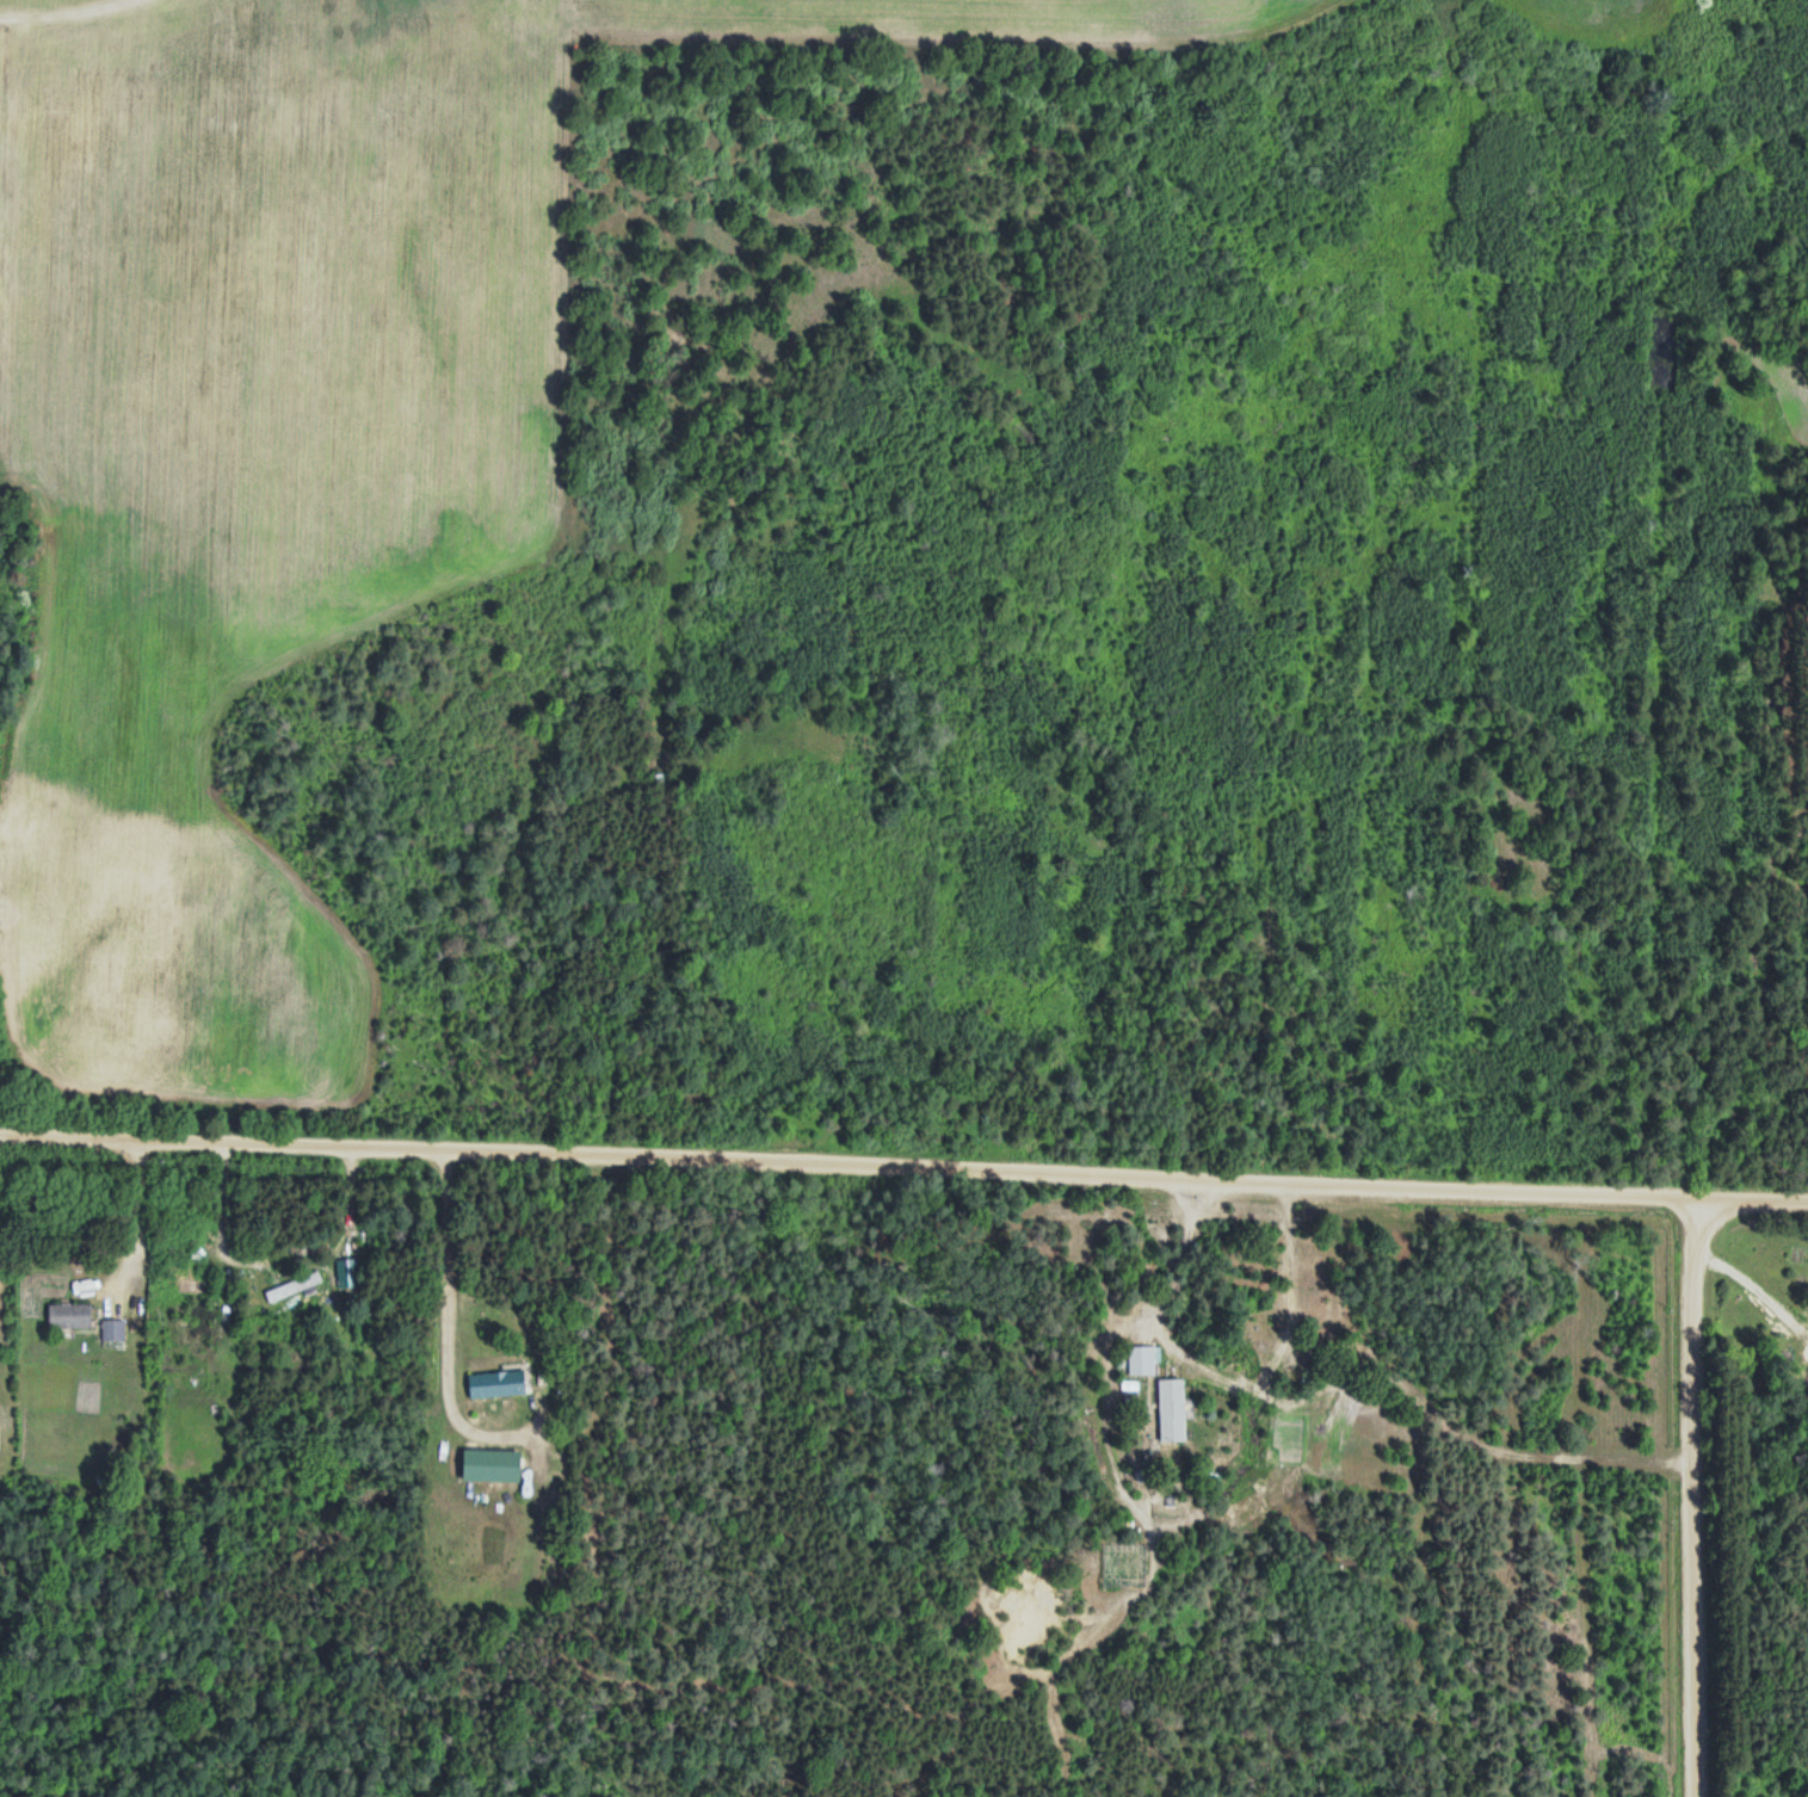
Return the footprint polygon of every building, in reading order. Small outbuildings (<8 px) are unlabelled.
[(346,1283),(330,1283),(330,1335),(346,1335),(346,1283)] [(45,1303),(45,1327),(88,1327),(88,1303),(45,1303)] [(120,1319),(100,1319),(100,1339),(120,1339),(120,1319)] [(1182,1441),(1181,1367),(1162,1368),(1162,1378),(1155,1378),(1156,1441),(1182,1441)] [(521,1370),(465,1373),(466,1397),(522,1394),(521,1370)]
